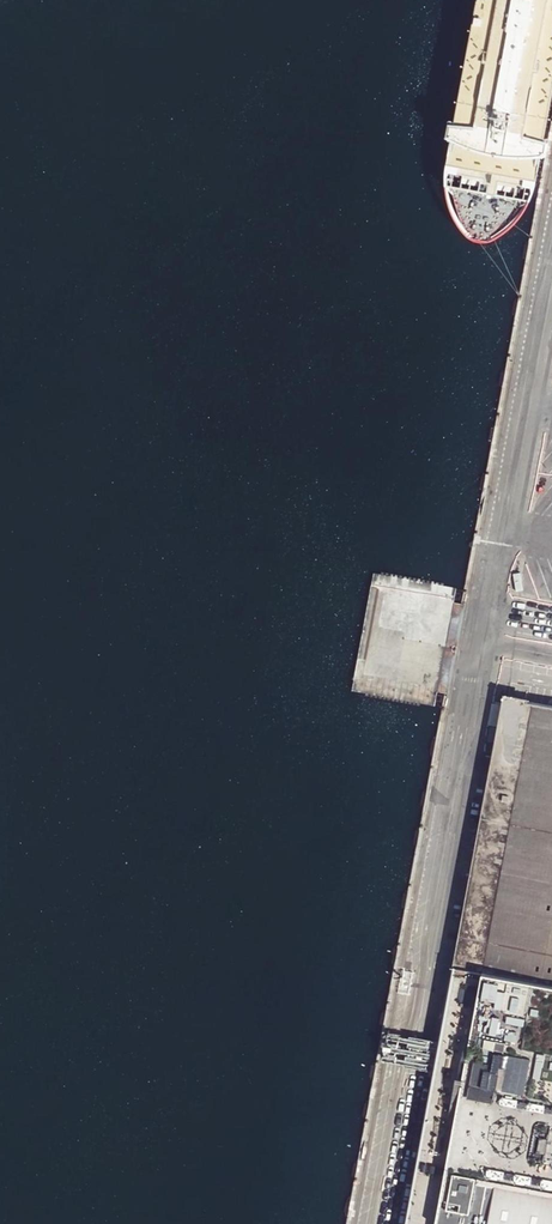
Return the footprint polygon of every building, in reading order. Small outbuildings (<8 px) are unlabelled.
[(458,962),(551,979),(551,706),(507,698),(458,962)] [(458,962),(409,1223),(551,1223),(551,979),(492,968),(458,962)]
